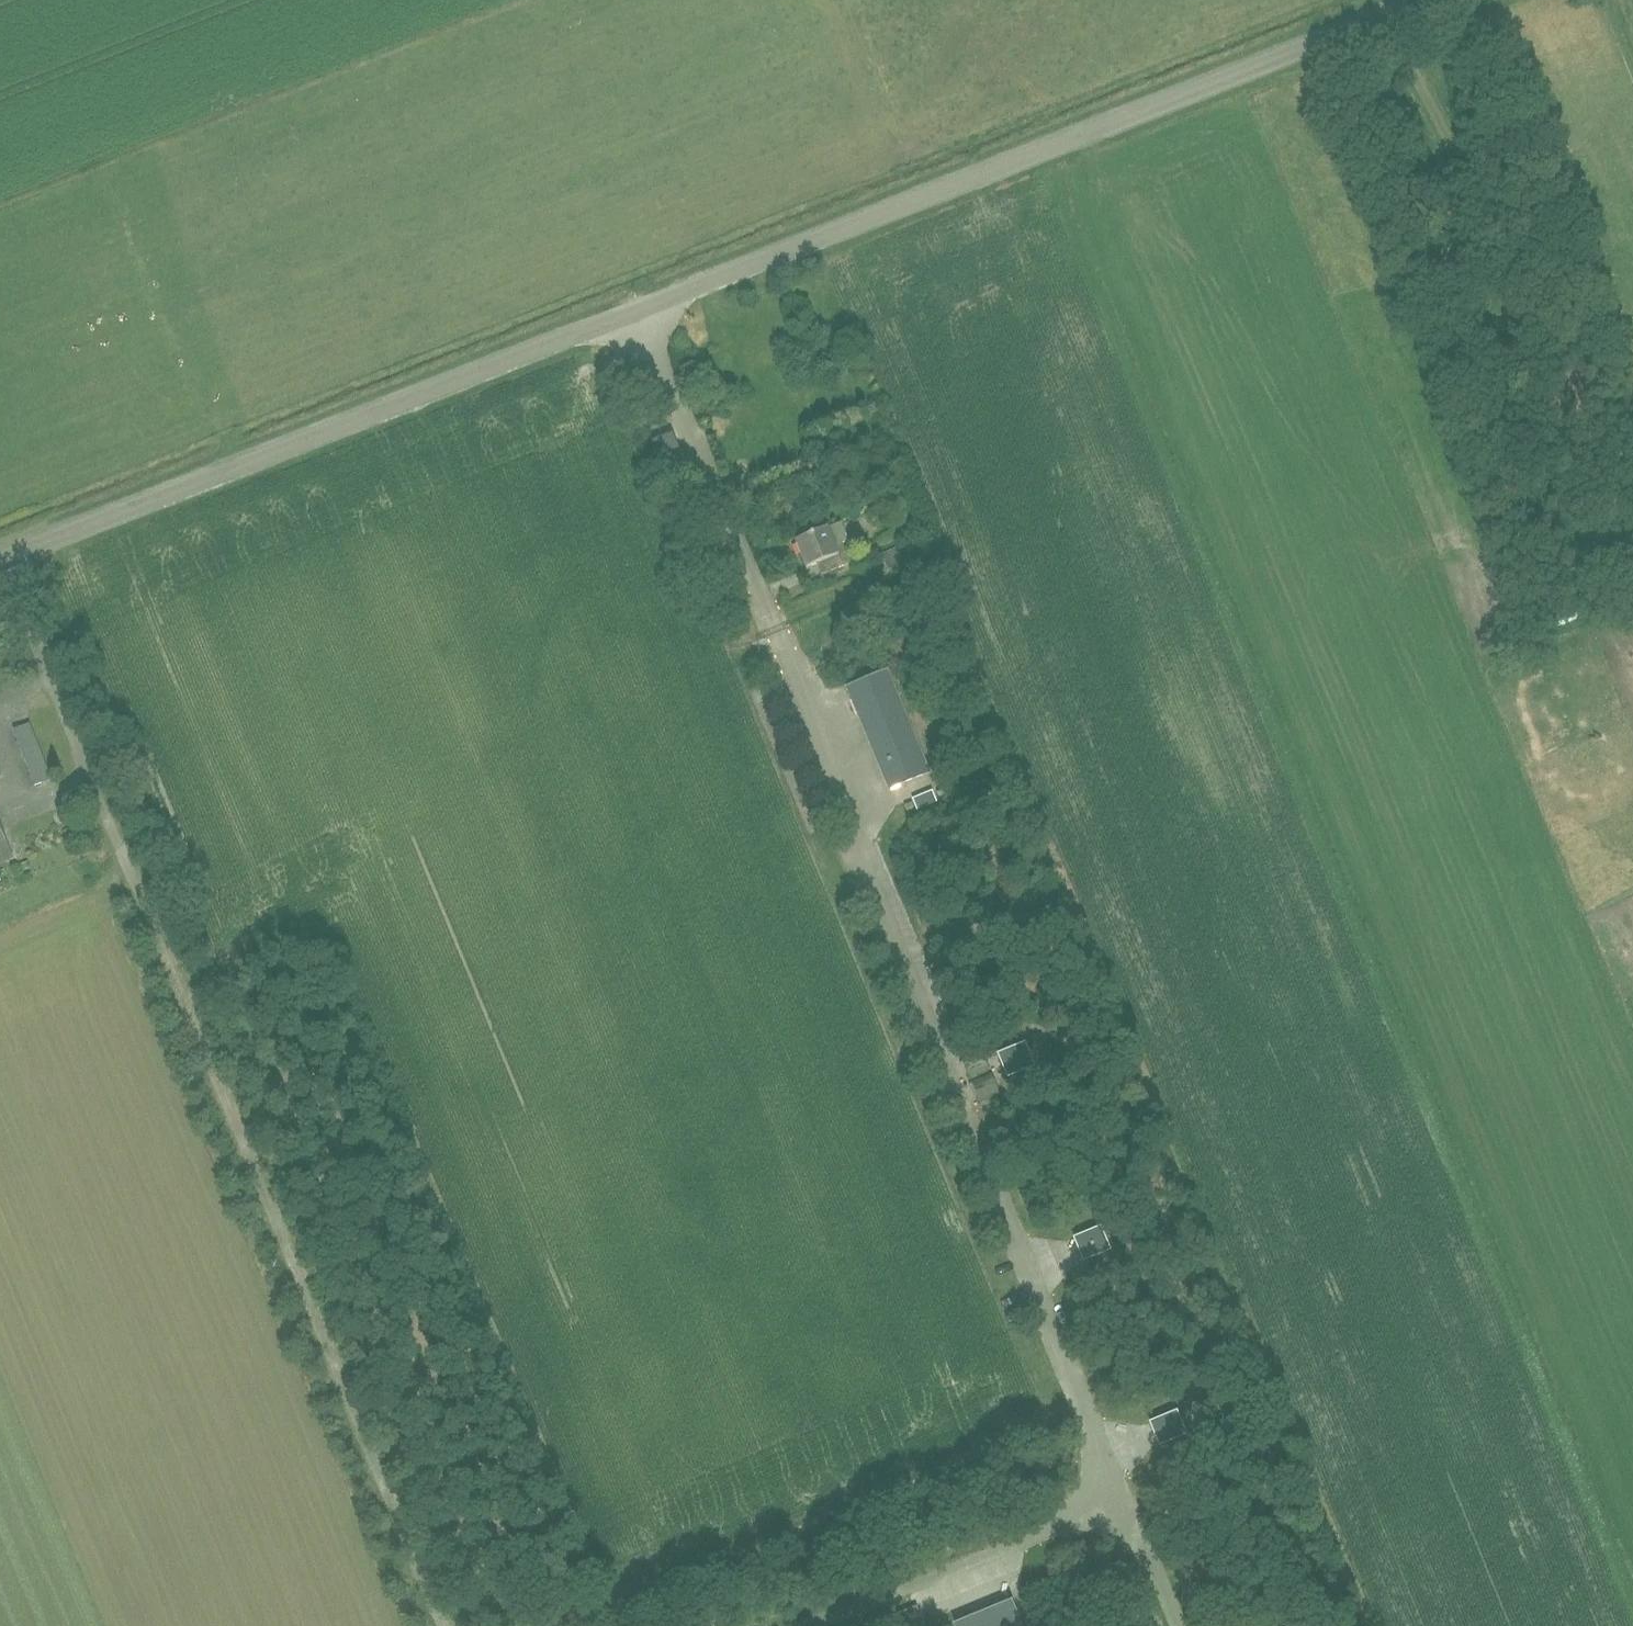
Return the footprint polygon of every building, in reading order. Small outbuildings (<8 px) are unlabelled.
[(660,460),(679,453),(671,434),(653,441),(660,460)] [(835,547),(827,527),(795,541),(806,568),(816,564),(821,575),(850,563),(842,544),(835,547)] [(902,555),(886,562),(892,577),(921,565),(915,550),(902,555)] [(887,789),(930,771),(887,668),(845,685),(887,789)] [(35,786),(51,779),(29,723),(13,729),(35,786)] [(12,856),(0,824),(0,861),(12,856)] [(1006,1077),(1034,1064),(1024,1040),(996,1052),(1006,1077)] [(1082,1260),(1110,1248),(1100,1224),(1072,1236),(1082,1260)] [(1173,1390),(1149,1393),(1151,1410),(1174,1407),(1173,1390)] [(1159,1444),(1186,1433),(1177,1408),(1148,1420),(1159,1444)] [(1011,1597),(951,1623),(953,1625),(1023,1625),(1011,1597)]
